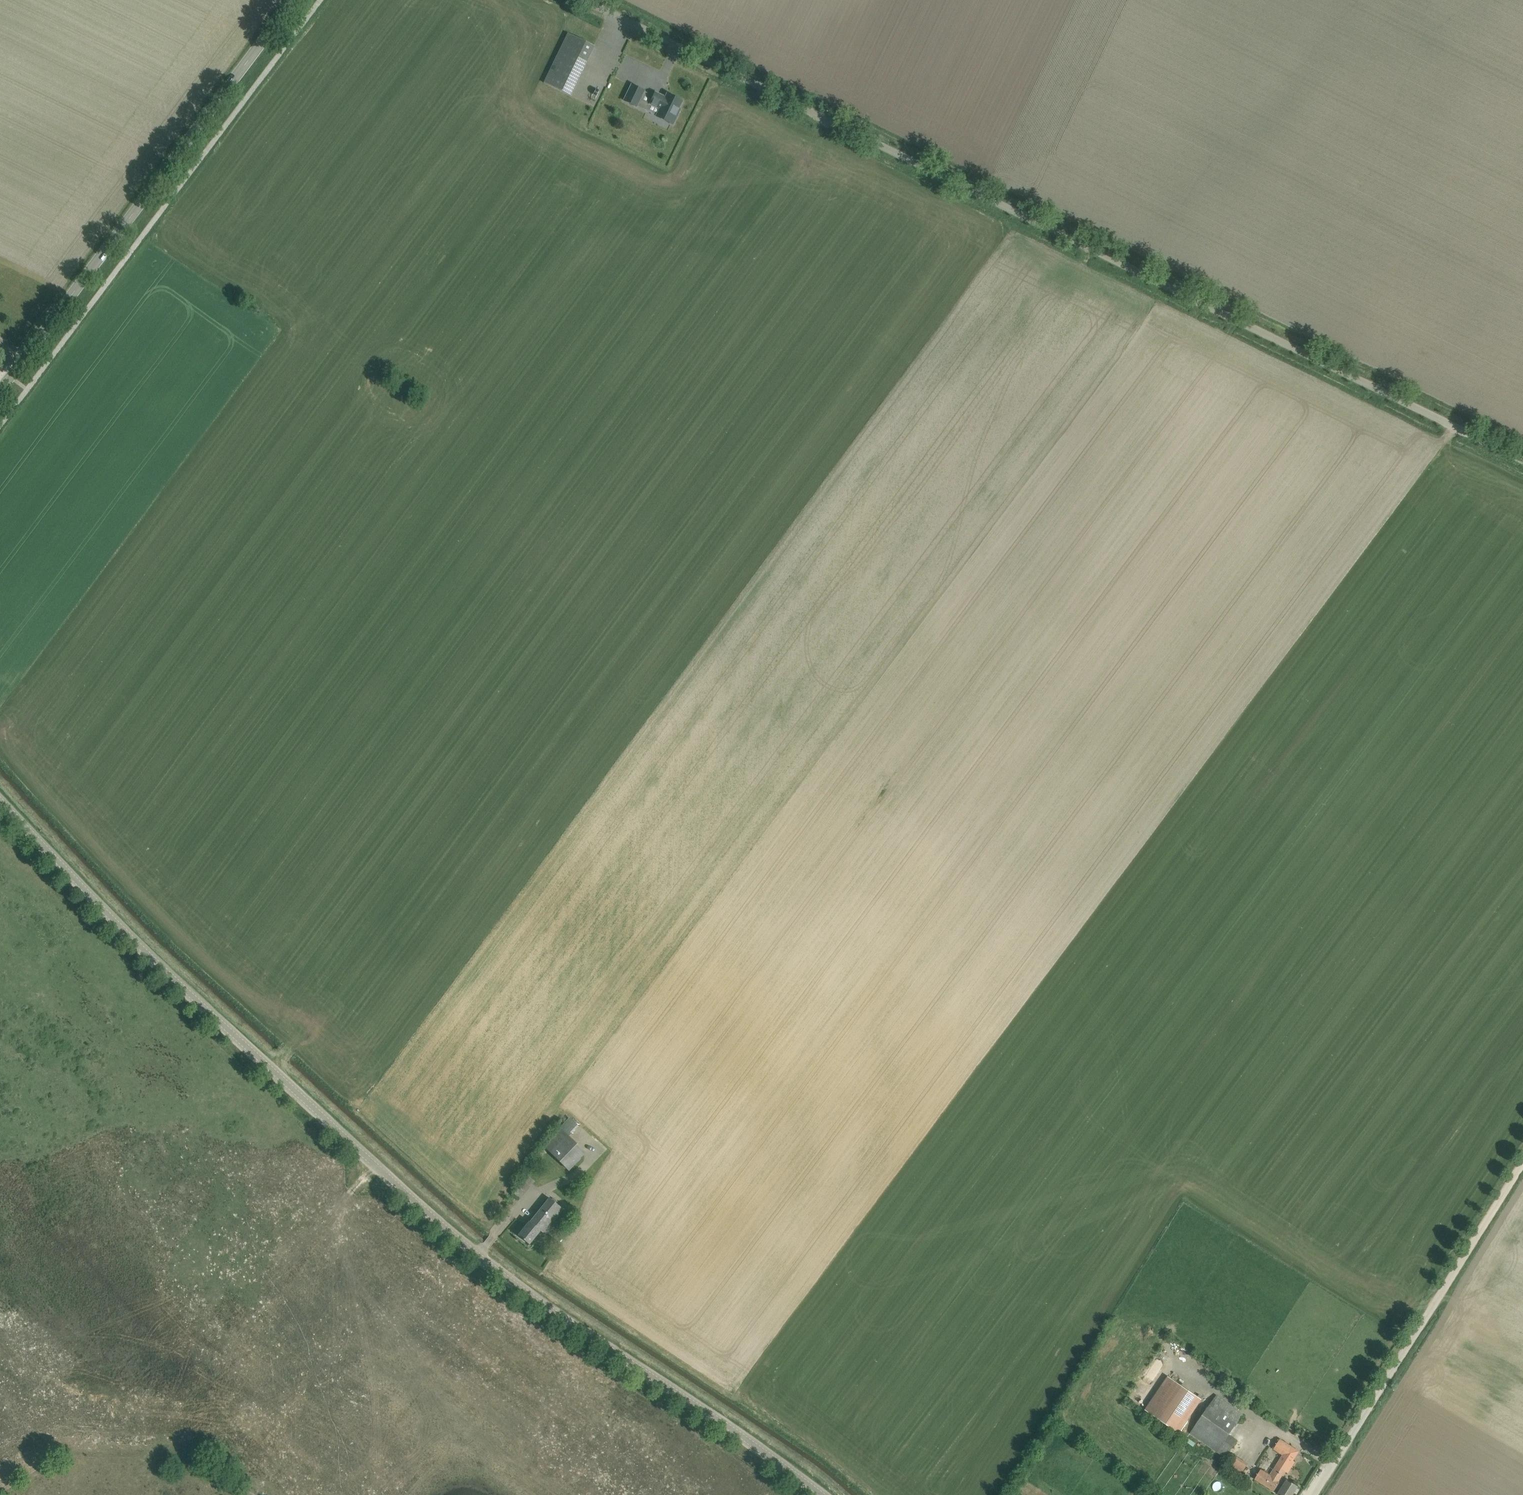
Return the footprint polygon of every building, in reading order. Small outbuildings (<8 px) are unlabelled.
[(594,46),(568,33),(544,83),(570,95),(594,46)] [(645,92),(633,86),(625,101),(637,107),(645,92)] [(663,98),(656,94),(651,105),(665,112),(662,119),(674,125),(681,110),(679,109),(683,102),(668,95),(666,100),(663,98)] [(585,1153),(567,1136),(577,1126),(569,1118),(542,1146),(568,1171),(585,1153)] [(522,1180),(529,1185),(533,1179),(526,1174),(522,1180)] [(529,1244),(532,1240),(540,1230),(545,1234),(565,1210),(549,1198),(530,1221),(530,1222),(529,1221),(525,1227),(525,1226),(518,1235),(529,1244)] [(1154,1415),(1179,1433),(1202,1399),(1177,1381),(1154,1415)] [(1209,1405),(1196,1424),(1190,1432),(1226,1458),(1238,1440),(1230,1434),(1244,1414),(1217,1395),(1209,1405)] [(1278,1494),(1280,1494),(1292,1494),(1298,1486),(1287,1479),(1282,1477),(1285,1472),(1287,1473),(1295,1462),(1293,1461),(1299,1451),(1280,1439),(1274,1449),(1283,1454),(1270,1475),(1261,1469),(1255,1479),(1279,1493),(1278,1494)] [(1238,1457),(1233,1467),(1244,1472),(1248,1462),(1238,1457)]
